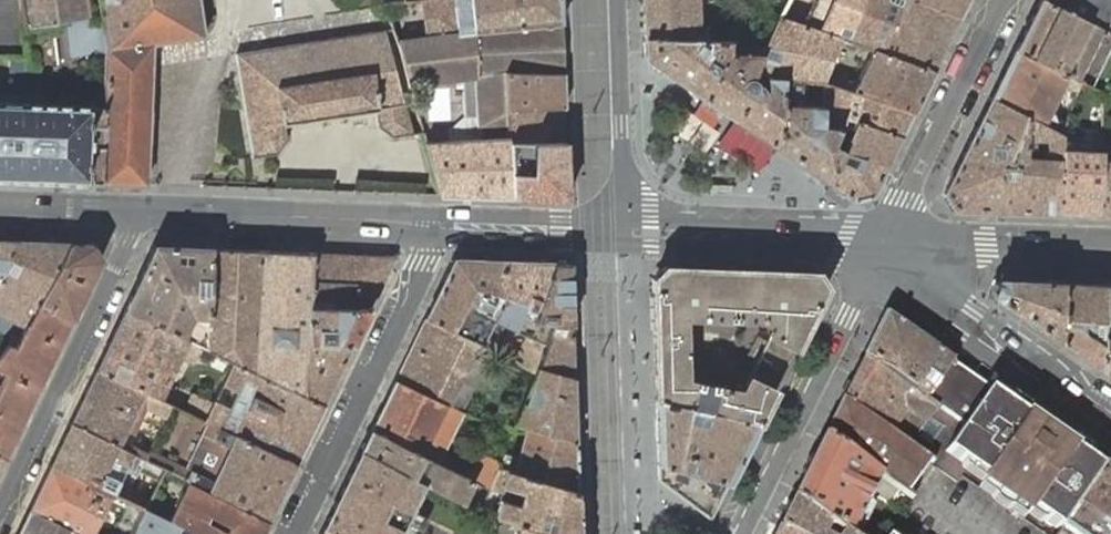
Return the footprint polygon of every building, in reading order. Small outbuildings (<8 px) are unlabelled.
[(89,18),(87,0),(20,0),(24,27),(89,18)] [(151,43),(205,36),(200,0),(99,0),(101,15),(106,47),(105,50),(151,43)] [(398,1),(387,2),(382,2),(383,6),(392,28),(397,40),(474,32),(561,24),(561,0),(403,0),(398,1)] [(644,38),(699,40),(707,40),(719,41),(719,32),(707,31),(699,32),(698,0),(643,0),(644,38)] [(932,71),(945,43),(958,17),(918,0),(785,0),(778,16),(839,37),(846,40),(872,49),(932,71)] [(966,0),(918,0),(958,17),(966,0)] [(1015,50),(1068,75),(1076,79),(1080,81),(1090,86),(1110,44),(1110,34),(1104,30),(1101,29),(1041,0),(1040,0),(1015,50)] [(1101,29),(1104,30),(1110,16),(1110,0),(1041,0),(1101,29)] [(750,75),(782,77),(822,81),(823,81),(837,86),(840,79),(825,74),(839,37),(778,16),(766,42),(762,51),(750,75)] [(397,40),(409,85),(431,82),(440,81),(461,78),(463,116),(476,116),(477,127),(480,126),(494,126),(507,125),(506,107),(504,71),(563,74),(562,57),(561,24),(474,32),(397,40)] [(397,40),(392,28),(384,29),(235,53),(252,157),(276,153),(287,140),(284,123),(375,107),(378,127),(392,138),(412,134),(399,87),(409,85),(397,40)] [(645,58),(700,95),(728,53),(727,40),(719,41),(707,40),(699,40),(644,38),(645,58)] [(701,96),(778,149),(780,102),(782,77),(750,75),(762,51),(738,53),(737,41),(727,40),(728,53),(700,95),(701,96)] [(151,43),(105,50),(105,90),(104,98),(104,103),(103,106),(101,182),(146,184),(151,43)] [(845,88),(851,90),(853,91),(862,94),(912,112),(932,71),(872,49),(856,84),(849,80),(845,88)] [(1015,50),(991,99),(1043,126),(1060,135),(1063,126),(1048,118),(1064,84),(1076,90),(1080,81),(1076,79),(1068,75),(1015,50)] [(20,67),(19,54),(0,56),(0,69),(20,67)] [(564,109),(563,74),(504,71),(506,107),(526,108),(562,107),(563,109),(564,109)] [(821,105),(822,81),(782,77),(780,102),(778,149),(827,183),(843,150),(832,145),(839,127),(819,126),(821,105)] [(823,81),(822,81),(821,105),(819,126),(839,127),(844,128),(851,90),(845,88),(837,86),(823,81)] [(851,90),(844,128),(852,129),(856,121),(855,120),(862,94),(853,91),(851,90)] [(856,121),(900,136),(912,112),(862,94),(855,120),(856,121)] [(1043,126),(991,99),(944,193),(954,210),(1007,212),(1060,214),(1060,148),(1060,139),(1060,135),(1043,126)] [(101,182),(103,106),(104,103),(91,102),(90,102),(89,106),(0,103),(0,178),(101,182)] [(565,149),(563,109),(562,107),(526,108),(506,107),(507,125),(507,138),(508,148),(528,149),(565,149)] [(425,142),(440,195),(510,197),(509,170),(508,148),(507,138),(507,125),(494,126),(495,138),(481,139),(480,126),(477,127),(476,116),(463,116),(447,130),(447,140),(425,142)] [(843,150),(827,183),(852,201),(871,195),(900,136),(856,121),(852,129),(843,150)] [(832,145),(843,150),(852,129),(844,128),(839,127),(832,145)] [(1060,148),(1060,214),(1100,215),(1101,158),(1102,150),(1102,149),(1071,148),(1071,140),(1060,139),(1060,148)] [(509,170),(510,197),(567,200),(566,172),(565,149),(528,149),(508,148),(509,170)] [(1100,215),(1110,215),(1110,159),(1109,159),(1109,150),(1102,150),(1101,158),(1100,215)] [(17,242),(0,241),(0,274),(17,242)] [(17,242),(0,274),(0,311),(13,318),(6,330),(12,333),(7,343),(14,346),(26,325),(37,303),(70,243),(17,242)] [(70,243),(37,303),(26,325),(14,346),(7,343),(0,351),(0,456),(5,458),(72,320),(101,259),(93,244),(70,243)] [(155,247),(124,310),(182,337),(185,339),(190,341),(206,349),(206,328),(211,249),(155,247)] [(261,251),(211,249),(206,328),(206,349),(218,355),(232,362),(253,371),(261,251)] [(261,251),(253,371),(303,396),(307,342),(309,307),(311,286),(313,253),(261,251)] [(393,257),(313,253),(311,286),(309,307),(356,307),(356,294),(377,295),(394,259),(393,257)] [(545,346),(553,322),(531,321),(554,263),(454,259),(425,319),(489,350),(491,351),(526,369),(535,373),(537,368),(545,346)] [(568,263),(554,263),(531,321),(553,322),(545,346),(537,368),(572,377),(570,324),(568,263)] [(825,287),(817,273),(664,267),(652,278),(656,399),(758,422),(825,287)] [(1058,342),(1061,281),(996,279),(990,296),(1058,342)] [(1058,342),(1100,371),(1102,334),(1104,283),(1061,281),(1058,342)] [(1104,283),(1102,334),(1110,338),(1110,284),(1104,283)] [(356,307),(309,307),(307,342),(324,343),(325,344),(347,345),(352,346),(370,308),(356,307)] [(96,368),(70,423),(138,456),(143,459),(145,459),(164,469),(170,471),(174,463),(150,450),(152,447),(148,445),(149,442),(142,438),(137,448),(120,439),(125,428),(132,432),(133,429),(139,417),(140,415),(138,415),(143,403),(165,415),(171,404),(157,397),(179,351),(184,353),(190,341),(185,339),(182,337),(124,310),(96,368)] [(884,315),(862,358),(907,389),(910,392),(939,354),(884,315)] [(425,319),(395,381),(445,405),(447,405),(468,363),(481,370),(491,351),(489,350),(425,319)] [(1110,378),(1110,338),(1102,334),(1100,371),(1110,378)] [(307,342),(303,396),(323,405),(352,346),(347,345),(325,344),(324,343),(307,342)] [(948,364),(950,361),(939,354),(910,392),(907,389),(879,426),(891,435),(895,437),(911,416),(922,400),(948,364)] [(232,362),(218,355),(212,366),(226,373),(232,362)] [(862,358),(842,399),(879,426),(907,389),(862,358)] [(232,362),(226,373),(223,380),(245,392),(234,413),(212,403),(210,407),(204,419),(211,423),(218,427),(295,464),(323,405),(303,396),(253,371),(232,362)] [(1059,530),(1060,530),(1100,470),(987,391),(948,364),(922,400),(932,407),(905,444),(929,461),(957,481),(968,468),(983,479),(1031,511),(1059,530)] [(537,368),(535,373),(530,385),(541,389),(536,400),(526,396),(516,423),(524,425),(574,440),(572,377),(537,368)] [(510,414),(503,432),(510,436),(513,430),(516,423),(526,396),(530,385),(535,373),(526,369),(511,407),(510,414)] [(395,381),(371,430),(443,467),(447,458),(441,455),(461,413),(447,405),(445,405),(395,381)] [(212,403),(213,401),(199,395),(190,413),(197,417),(204,419),(210,407),(212,403)] [(728,483),(758,422),(656,399),(658,464),(658,479),(709,517),(711,516),(728,483)] [(842,399),(823,436),(860,461),(879,474),(905,492),(929,461),(905,444),(895,437),(891,435),(879,426),(842,399)] [(911,416),(895,437),(905,444),(932,407),(922,400),(911,416)] [(204,419),(197,417),(190,431),(211,441),(212,439),(216,432),(208,429),(211,423),(204,419)] [(70,423),(50,464),(86,482),(113,494),(118,481),(112,477),(116,467),(118,463),(132,470),(133,468),(137,470),(158,480),(164,469),(145,459),(143,459),(138,456),(70,423)] [(174,463),(170,471),(184,478),(189,481),(267,520),(295,464),(218,427),(211,423),(208,429),(216,432),(212,439),(211,441),(201,462),(200,462),(199,462),(198,462),(197,462),(196,462),(195,462),(194,462),(193,462),(193,463),(192,464),(191,464),(190,465),(190,466),(190,467),(189,468),(189,469),(175,462),(174,463)] [(497,467),(576,490),(574,440),(524,425),(516,423),(513,430),(522,433),(515,457),(503,453),(499,463),(497,467)] [(371,430),(361,451),(439,492),(460,503),(471,480),(443,467),(371,430)] [(793,498),(828,522),(842,531),(846,533),(867,533),(854,525),(859,529),(871,505),(866,502),(879,474),(860,461),(823,436),(793,498)] [(323,528),(335,533),(399,533),(413,504),(418,495),(434,503),(439,492),(361,451),(323,528)] [(483,455),(471,480),(483,486),(488,489),(497,467),(499,463),(483,455)] [(29,509),(81,533),(129,533),(142,507),(113,494),(86,482),(50,464),(29,509)] [(478,513),(487,514),(497,490),(506,493),(508,485),(523,490),(519,505),(501,499),(496,516),(510,521),(558,533),(577,533),(576,490),(497,467),(488,489),(478,513)] [(1066,533),(1110,533),(1110,473),(1102,467),(1100,470),(1060,530),(1066,533)] [(169,520),(196,533),(260,533),(267,520),(189,481),(169,520)] [(779,527),(794,533),(846,533),(842,531),(828,522),(793,498),(779,527)] [(129,533),(196,533),(169,520),(144,508),(142,507),(129,533)] [(17,533),(81,533),(29,509),(17,533)] [(510,521),(511,533),(558,533),(510,521)]
